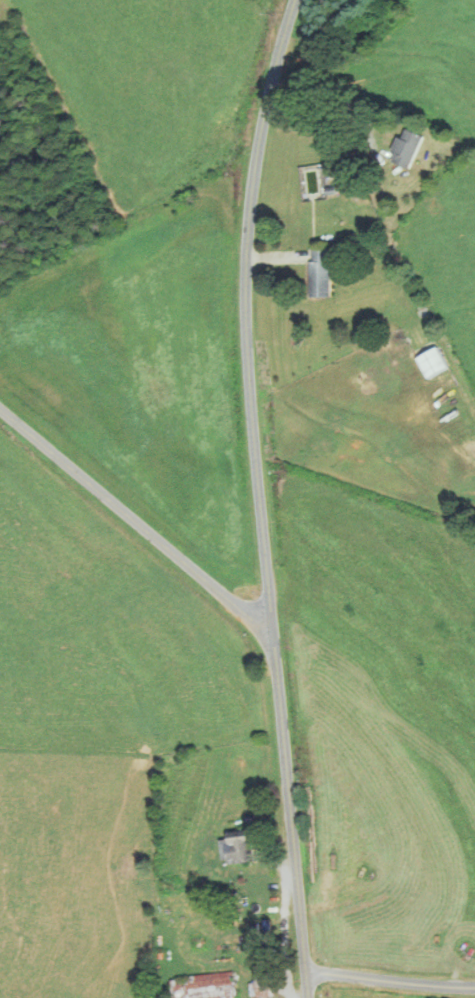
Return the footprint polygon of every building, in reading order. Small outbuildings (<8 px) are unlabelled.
[(430,139),(411,127),(393,156),(412,168),(430,139)] [(336,297),(334,249),(312,249),(314,298),(336,297)] [(453,368),(441,347),(420,359),(432,379),(453,368)] [(251,830),(224,832),(225,840),(218,841),(220,865),(254,862),(251,830)] [(230,973),(171,980),(173,997),(233,997),(230,973)] [(252,997),(268,997),(268,974),(252,974),(252,997)]
